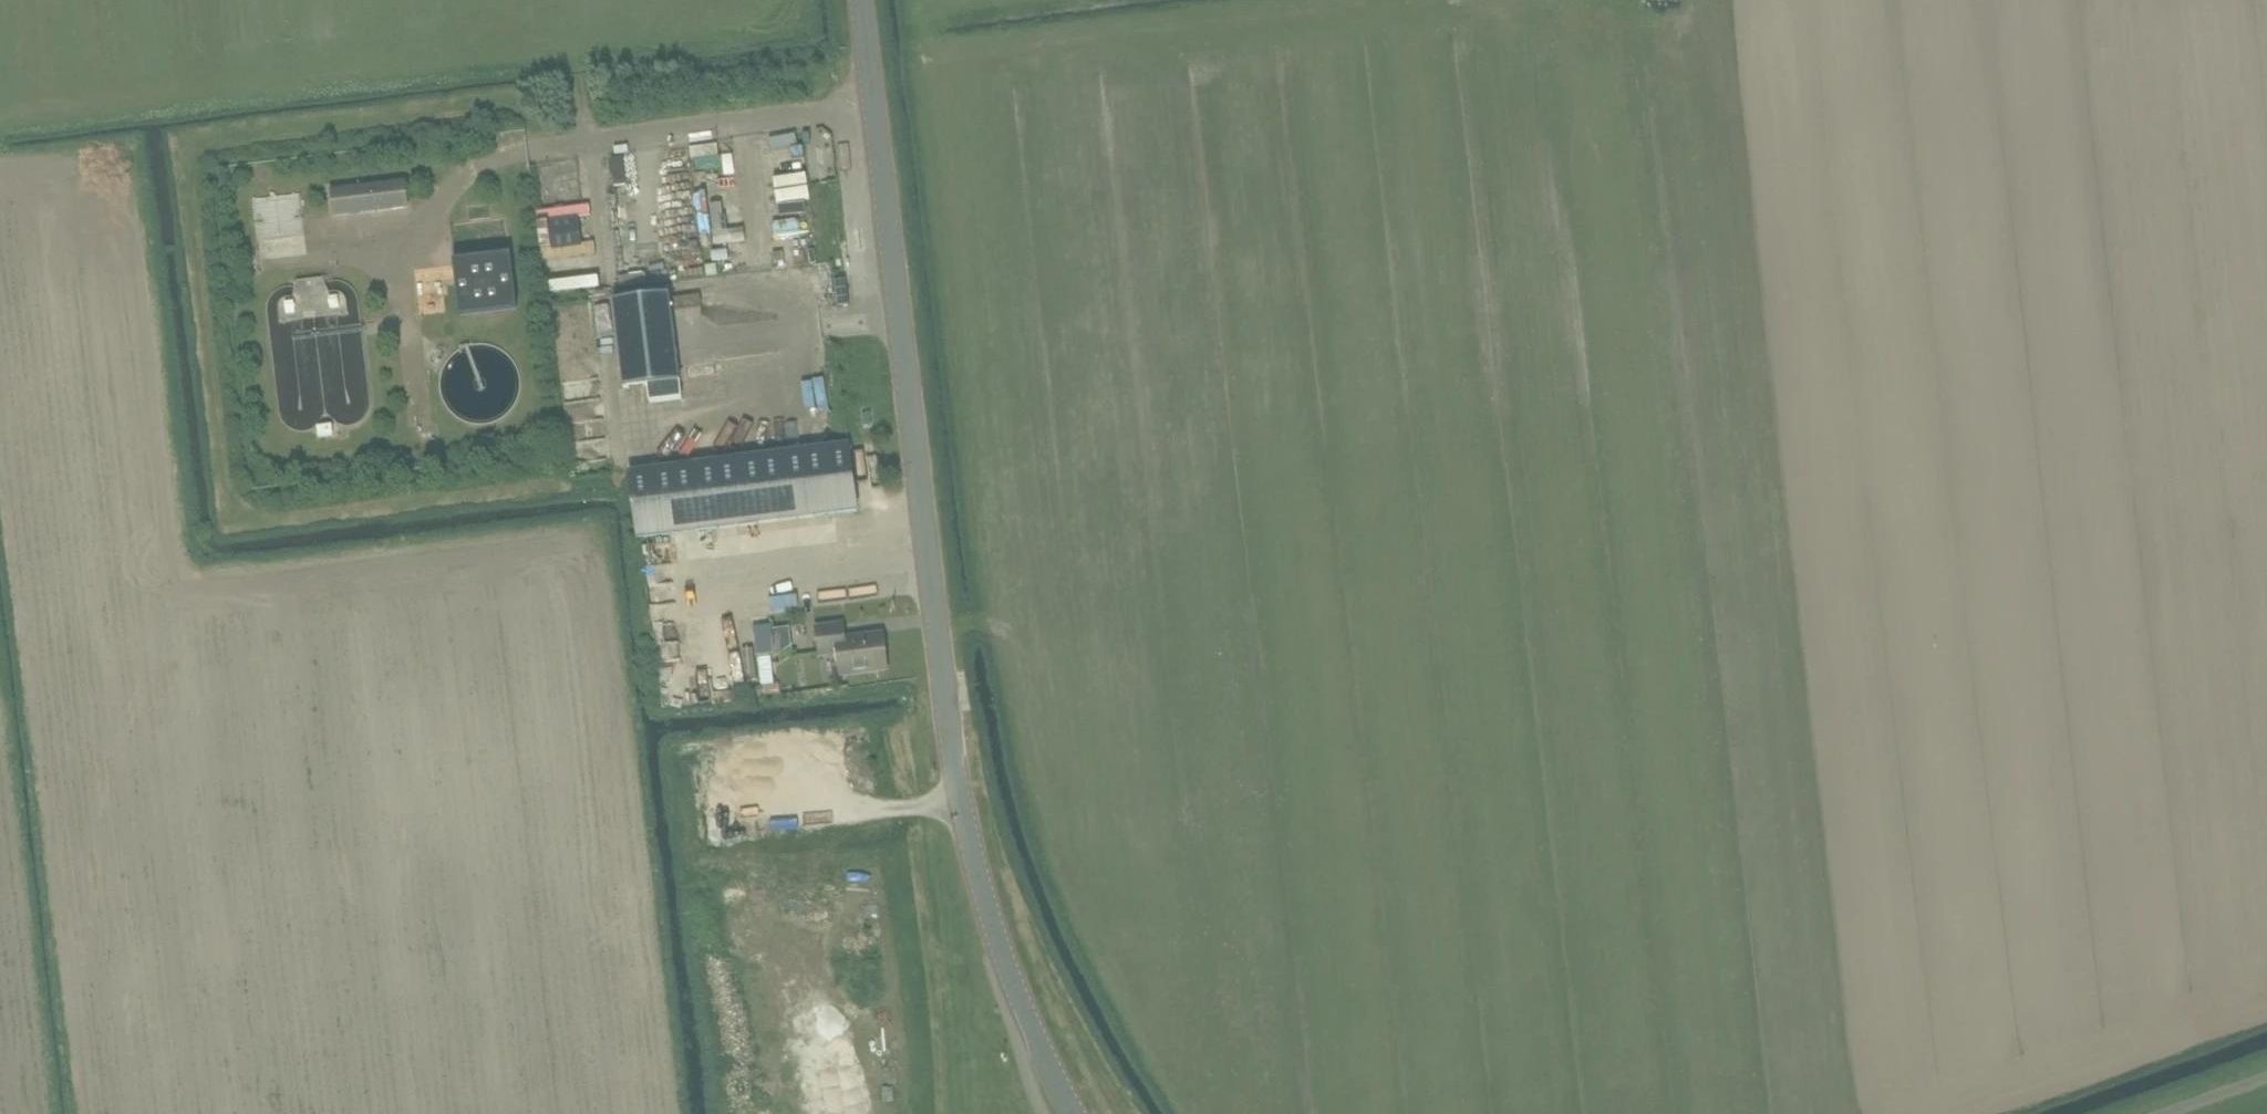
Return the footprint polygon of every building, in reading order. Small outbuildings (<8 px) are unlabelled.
[(690,145),(691,157),(719,155),(719,144),(690,145)] [(687,150),(677,152),(679,165),(689,163),(687,150)] [(624,157),(611,159),(615,180),(627,178),(624,157)] [(405,181),(330,190),(333,217),(408,208),(405,181)] [(304,190),(255,198),(265,259),(313,251),(304,190)] [(697,193),(700,244),(711,244),(708,193),(697,193)] [(547,209),(553,254),(592,249),(589,223),(586,223),(583,204),(547,209)] [(510,255),(453,262),(459,316),(516,309),(510,255)] [(598,276),(548,278),(548,291),(599,289),(598,276)] [(845,279),(835,281),(838,307),(848,306),(845,279)] [(276,313),(278,328),(313,325),(323,409),(324,418),(321,424),(317,431),(318,448),(349,445),(348,432),(345,432),(337,429),(332,423),(328,418),(327,408),(318,324),(350,321),(348,306),(345,301),(341,299),(334,297),(327,298),(322,289),(319,284),(295,286),(293,292),(290,302),(282,304),(278,308),(276,313)] [(682,400),(669,296),(612,303),(623,389),(648,386),(650,404),(682,400)] [(848,445),(628,473),(637,539),(857,511),(848,445)] [(770,612),(800,606),(797,595),(768,602),(770,612)] [(842,625),(815,628),(818,657),(837,654),(840,675),(886,669),(882,636),(844,641),(842,625)] [(788,626),(772,628),(775,653),(791,651),(788,626)] [(671,669),(658,669),(659,682),(672,681),(671,669)] [(777,684),(767,686),(769,696),(779,695),(777,684)] [(764,686),(753,687),(754,697),(765,696),(764,686)]
